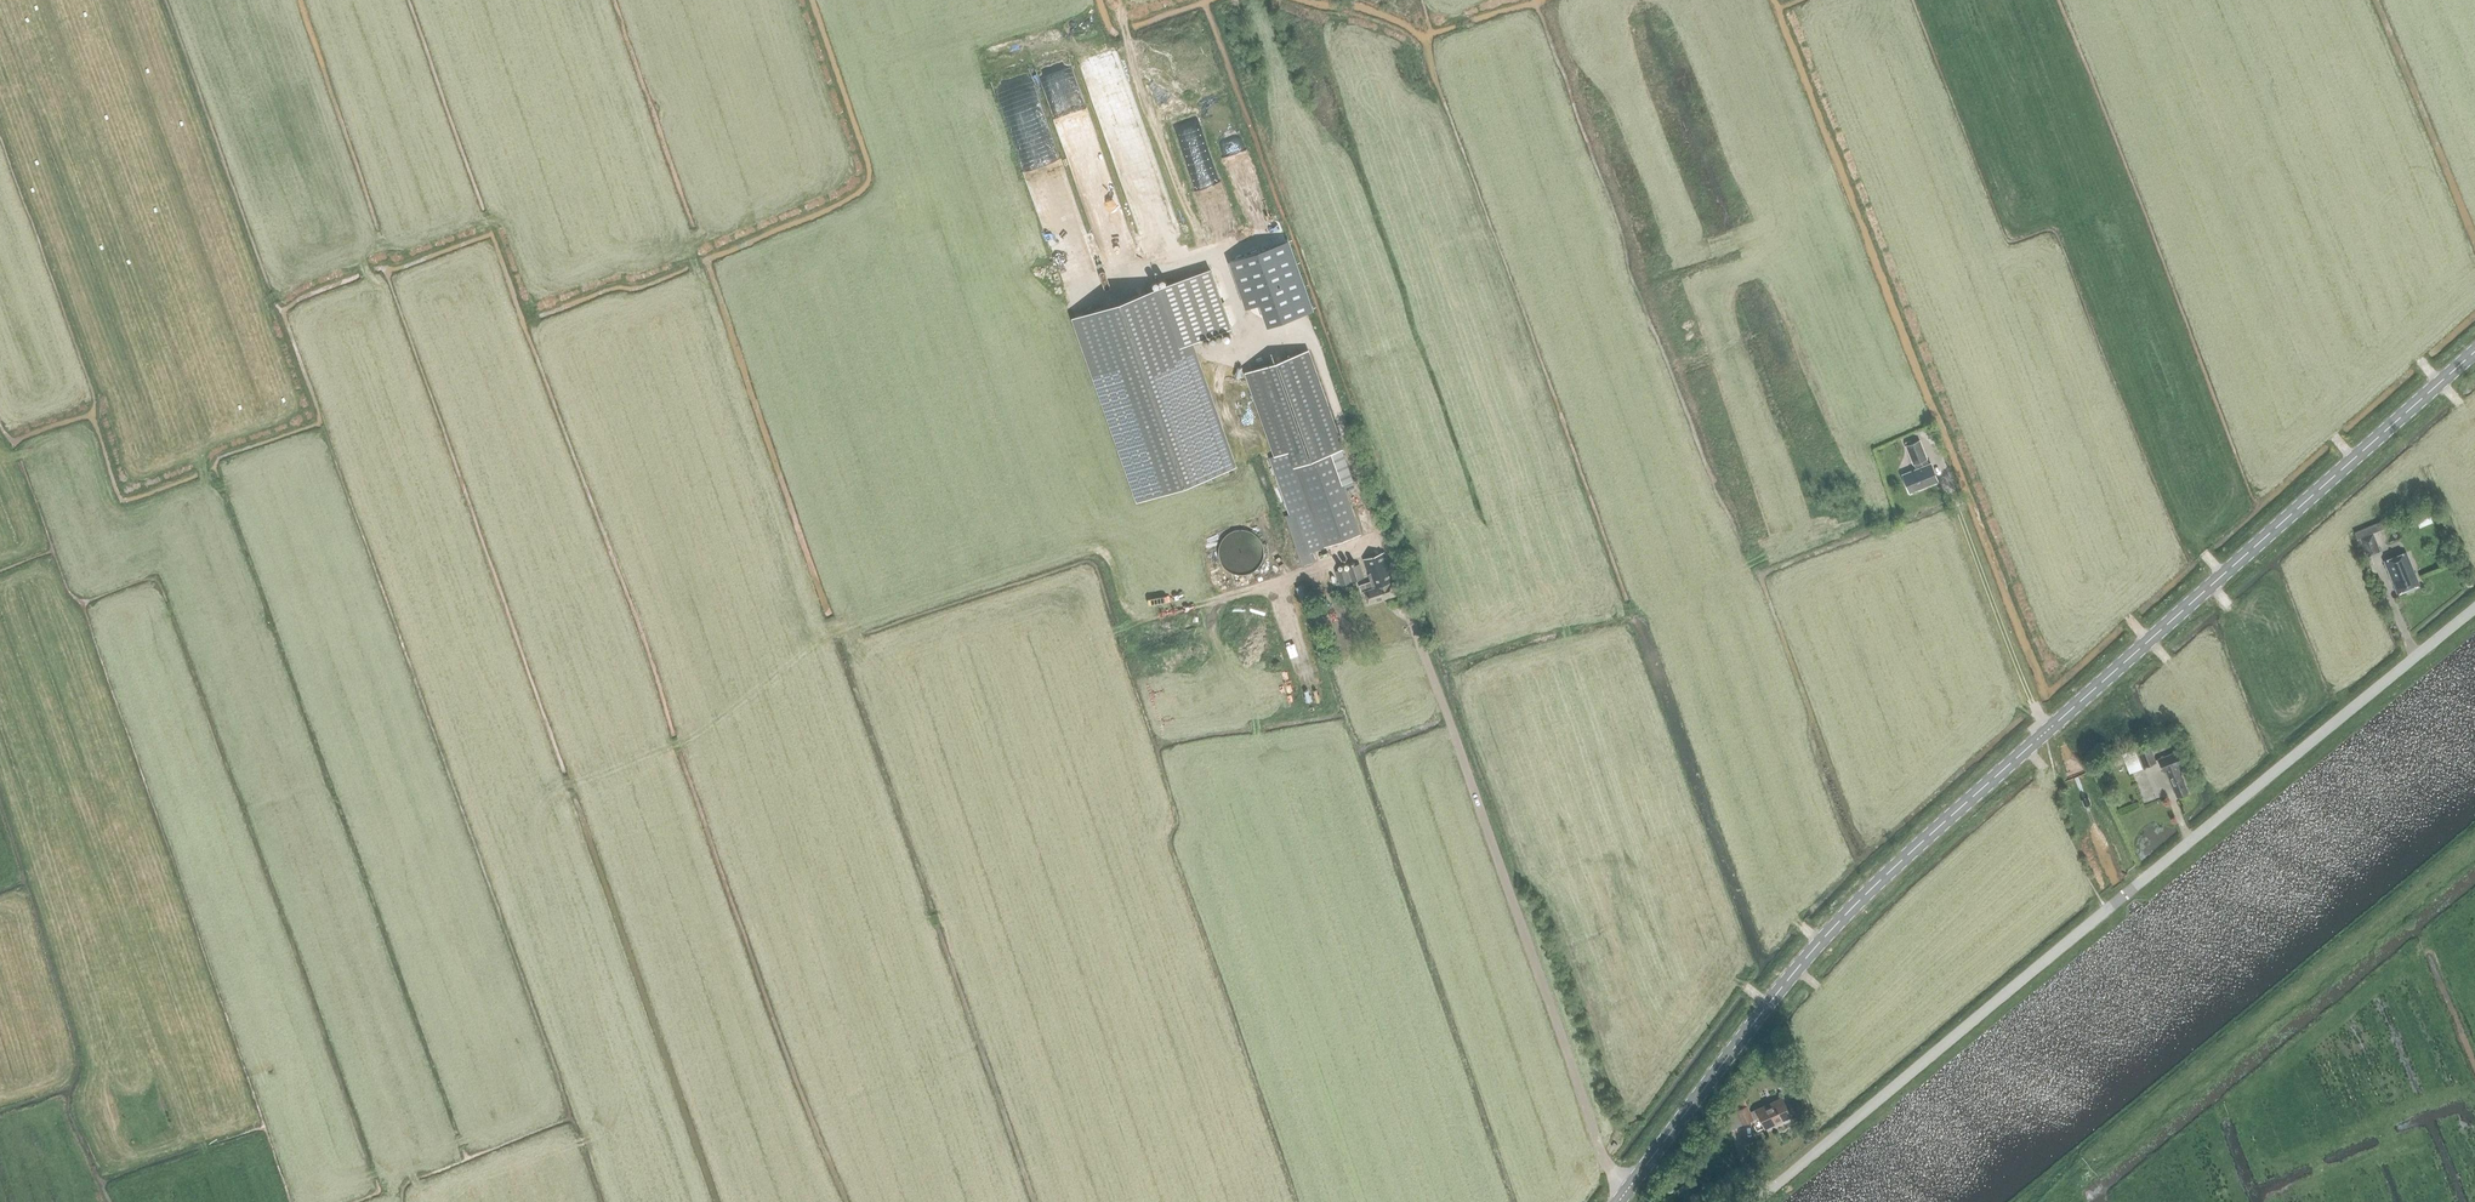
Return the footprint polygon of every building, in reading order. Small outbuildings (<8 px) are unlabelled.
[(1197,115),(1185,68),(1165,73),(1177,121),(1197,115)] [(1034,72),(999,84),(1016,136),(1021,134),(1018,127),(1039,120),(1036,114),(1034,110),(1041,108),(1047,125),(1051,124),(1034,72)] [(1060,145),(1053,127),(1046,129),(1054,148),(1060,145)] [(1287,241),(1229,262),(1246,308),(1259,303),(1267,325),(1311,310),(1287,241)] [(1228,468),(1185,344),(1231,328),(1210,270),(1075,318),(1139,499),(1228,468)] [(1312,552),(1360,535),(1342,484),(1352,480),(1307,350),(1246,372),(1275,455),(1271,457),(1290,513),(1284,515),(1301,566),(1316,561),(1312,552)] [(1919,440),(1906,446),(1913,464),(1913,463),(1916,469),(1902,474),(1909,492),(1911,492),(1913,493),(1918,491),(1919,489),(1938,481),(1931,463),(1923,466),(1921,460),(1926,458),(1919,440)] [(1218,554),(1219,560),(1222,566),(1227,571),(1233,574),(1239,576),(1245,575),(1252,573),(1257,569),(1261,564),(1263,558),(1264,552),(1263,545),(1260,539),(1255,535),(1249,531),(1243,530),(1237,530),(1230,532),(1225,536),(1221,541),(1219,547),(1218,554)] [(2370,533),(2359,537),(2366,557),(2380,551),(2378,546),(2375,547),(2370,533)] [(1385,598),(1395,594),(1391,583),(1394,582),(1384,552),(1363,559),(1370,581),(1359,585),(1361,592),(1363,591),(1367,603),(1385,597),(1385,598)] [(2384,561),(2397,593),(2419,584),(2405,552),(2384,561)] [(1363,578),(1359,563),(1335,571),(1340,585),(1363,578)] [(2147,743),(2135,748),(2143,767),(2155,762),(2147,743)] [(2176,752),(2158,759),(2163,772),(2166,771),(2177,796),(2187,792),(2176,767),(2181,764),(2176,752)] [(1750,1112),(1747,1106),(1744,1100),(1733,1105),(1742,1124),(1759,1116),(1765,1128),(1790,1116),(1782,1098),(1750,1112)]
